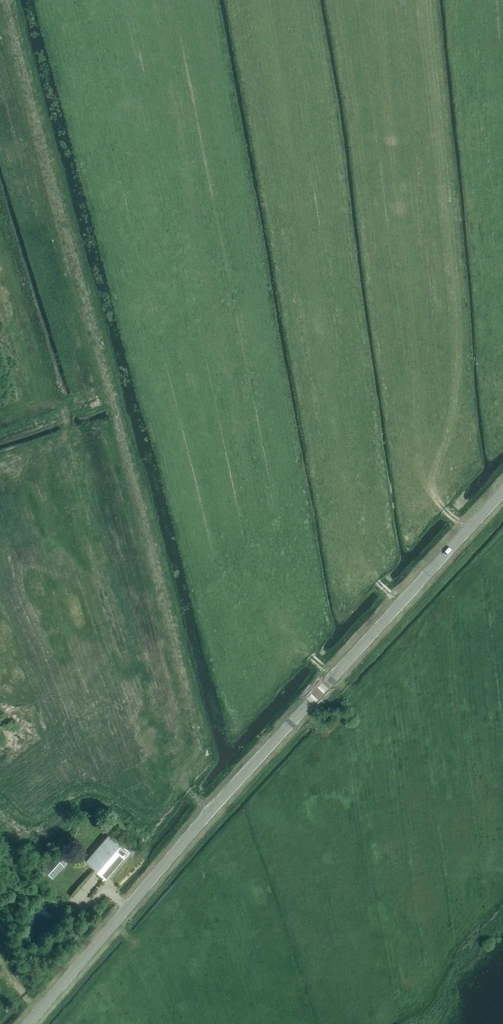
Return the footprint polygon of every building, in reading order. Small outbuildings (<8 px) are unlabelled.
[(117,845),(110,838),(94,857),(91,860),(98,866),(94,871),(103,879),(102,880),(124,854),(121,858),(112,850),(117,845)] [(63,867),(53,857),(47,863),(58,873),(63,867)]
